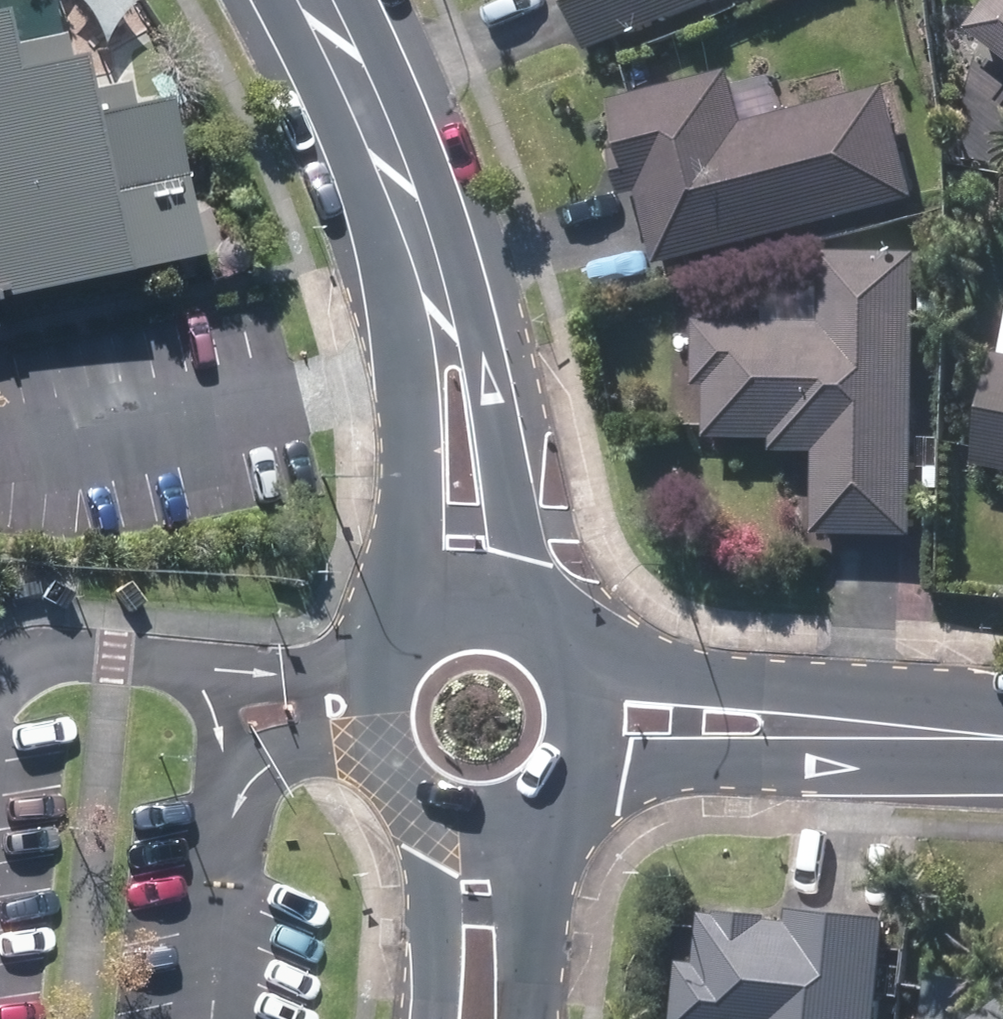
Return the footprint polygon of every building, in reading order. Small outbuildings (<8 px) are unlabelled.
[(599,50),(722,0),(578,0),(580,6),(599,50)] [(976,28),(1002,50),(1002,0),(998,0),(976,28)] [(2,296),(3,303),(201,261),(167,105),(135,112),(130,88),(89,98),(80,59),(68,62),(64,44),(10,55),(2,16),(0,17),(0,296),(2,296)] [(656,225),(666,264),(924,198),(896,92),(753,128),(738,73),(623,102),(636,151),(622,155),(633,197),(648,194),(656,225)] [(969,138),(982,145),(995,138),(994,122),(981,116),(968,123),(969,138)] [(924,286),(926,255),(834,254),(833,326),(707,324),(706,385),(715,385),(714,437),(781,438),(781,450),(825,450),(823,533),(867,535),(920,536),(923,313),(924,286)] [(950,287),(924,286),(923,313),(950,313),(950,287)] [(989,462),(1002,465),(1002,386),(989,462)] [(925,470),(944,470),(945,439),(926,439),(925,470)] [(897,913),(848,908),(800,903),(798,919),(771,916),(772,910),(726,904),(724,910),(712,910),(707,960),(689,959),(683,1018),(886,1018),(897,913)] [(937,967),(930,1018),(1002,1018),(1002,976),(937,967)]
